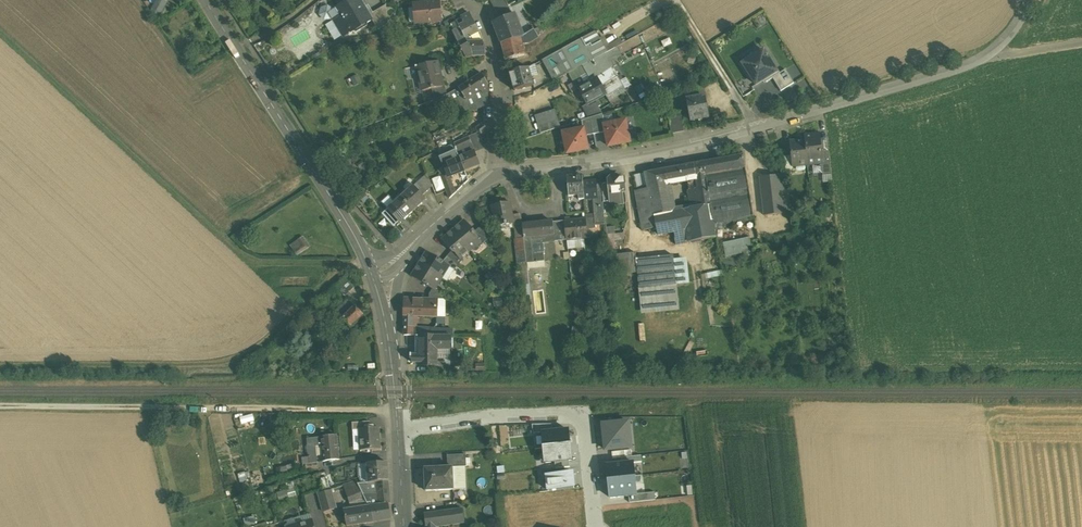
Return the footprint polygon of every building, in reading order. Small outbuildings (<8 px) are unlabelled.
[(168,1),(166,0),(158,0),(152,11),(160,15),(168,1)] [(345,2),(346,3),(336,8),(340,15),(333,19),(343,36),(350,32),(351,33),(353,31),(354,31),(357,32),(360,31),(360,27),(372,20),(369,15),(360,0),(346,0),(345,2)] [(505,0),(489,0),(500,20),(505,19),(513,15),(508,5),(505,0)] [(439,2),(416,4),(417,23),(441,21),(439,2)] [(386,5),(369,15),(372,20),(378,30),(388,24),(386,5)] [(465,24),(459,27),(460,29),(459,29),(459,30),(453,33),(464,53),(472,49),(469,44),(466,38),(480,31),(479,31),(470,13),(461,18),(465,24)] [(520,29),(515,15),(513,15),(505,19),(514,40),(520,38),(526,34),(524,29),(520,29)] [(514,40),(505,19),(500,20),(493,23),(501,43),(514,40)] [(541,28),(534,32),(537,37),(540,36),(544,33),(541,28)] [(526,34),(520,38),(521,45),(525,44),(537,37),(534,32),(533,30),(526,34)] [(595,31),(582,38),(594,59),(604,53),(606,52),(595,31)] [(514,40),(501,43),(506,60),(524,56),(521,45),(520,38),(514,40)] [(582,38),(561,50),(573,70),(581,66),(594,59),(582,38)] [(619,40),(607,46),(609,49),(621,43),(619,40)] [(472,49),(464,53),(466,58),(472,56),(486,55),(485,47),(471,48),(472,49)] [(618,49),(606,56),(609,61),(612,59),(621,53),(618,49)] [(561,50),(542,60),(554,81),(569,72),(573,70),(561,50)] [(764,50),(742,64),(756,85),(764,79),(766,83),(773,78),(780,74),(780,73),(771,59),(770,60),(764,50)] [(594,59),(581,66),(585,71),(597,64),(597,63),(599,62),(602,67),(606,65),(613,61),(612,59),(609,61),(606,56),(604,53),(594,59)] [(437,61),(416,66),(422,92),(432,90),(443,87),(437,61)] [(613,61),(606,65),(609,70),(616,66),(613,61)] [(614,70),(611,72),(609,70),(606,65),(602,67),(599,62),(597,63),(597,64),(585,71),(591,82),(579,89),(588,104),(597,99),(605,95),(606,97),(623,86),(614,70)] [(534,64),(528,68),(530,75),(537,74),(534,64)] [(585,71),(581,66),(573,70),(569,72),(579,89),(591,82),(585,71)] [(530,75),(528,68),(509,73),(514,90),(533,85),(530,75)] [(785,70),(780,73),(780,74),(773,78),(781,91),(794,83),(785,70)] [(489,84),(482,73),(459,88),(467,100),(481,91),(483,94),(489,91),(489,84)] [(443,87),(432,90),(435,99),(448,94),(446,86),(443,87)] [(458,119),(489,105),(489,91),(483,94),(481,91),(467,100),(459,88),(449,94),(452,103),(451,104),(458,119)] [(672,92),(664,95),(666,102),(673,100),(672,92)] [(435,99),(434,100),(437,109),(451,104),(452,103),(449,94),(448,94),(435,99)] [(701,96),(686,99),(691,121),(710,117),(706,98),(702,99),(701,96)] [(597,99),(583,107),(590,118),(602,114),(599,107),(601,105),(597,99)] [(554,110),(535,116),(541,133),(560,127),(554,110)] [(602,114),(590,118),(594,134),(605,132),(604,125),(605,125),(602,114)] [(682,116),(669,119),(671,133),(684,131),(682,116)] [(590,118),(581,120),(583,129),(584,129),(585,136),(594,134),(590,118)] [(605,125),(604,125),(605,132),(608,146),(630,142),(625,121),(605,125)] [(479,134),(481,135),(489,129),(485,122),(476,128),(476,130),(478,132),(479,134)] [(583,129),(563,133),(567,153),(588,149),(585,136),(584,129),(583,129)] [(474,134),(469,137),(472,145),(473,147),(474,149),(479,147),(482,146),(477,133),(474,134)] [(820,135),(805,137),(805,141),(808,165),(821,164),(823,163),(822,152),(820,135)] [(469,137),(454,144),(457,151),(468,146),(472,145),(469,137)] [(805,141),(790,143),(791,156),(792,167),(808,165),(805,141)] [(454,144),(438,151),(440,157),(443,164),(459,158),(457,151),(454,144)] [(474,152),(459,158),(464,170),(479,165),(474,152)] [(828,152),(822,152),(823,163),(821,164),(823,177),(831,176),(828,152)] [(742,156),(693,165),(697,190),(699,199),(700,207),(710,205),(713,224),(753,217),(742,156)] [(459,158),(443,164),(448,176),(448,177),(464,170),(459,158)] [(693,165),(680,167),(682,180),(687,179),(689,191),(697,190),(693,165)] [(680,167),(646,173),(649,189),(649,191),(668,187),(667,182),(682,180),(680,167)] [(457,187),(470,182),(466,172),(453,178),(457,187)] [(582,175),(567,177),(569,196),(578,195),(579,200),(584,199),(584,194),(582,175)] [(787,175),(761,178),(764,216),(790,213),(787,175)] [(454,194),(448,177),(448,176),(441,178),(449,199),(454,194)] [(608,180),(608,183),(602,184),(604,203),(610,202),(613,204),(623,203),(622,192),(625,192),(624,178),(619,179),(618,181),(615,179),(615,176),(611,176),(608,180)] [(427,191),(419,181),(414,185),(423,195),(427,191)] [(594,218),(585,219),(586,228),(588,228),(595,228),(595,225),(604,224),(604,214),(604,203),(602,184),(591,185),(592,189),(588,192),(588,193),(584,194),(584,199),(592,198),(594,215),(594,218)] [(423,195),(414,185),(407,191),(401,197),(413,211),(427,199),(423,195)] [(668,187),(649,191),(655,216),(673,212),(668,187)] [(649,189),(635,192),(643,231),(657,228),(655,216),(649,191),(649,189)] [(697,190),(689,191),(691,201),(699,199),(697,190)] [(413,211),(401,197),(395,202),(388,208),(391,211),(400,221),(401,222),(413,211)] [(699,199),(691,201),(692,209),(700,207),(699,199)] [(511,202),(493,206),(496,227),(513,224),(514,223),(513,216),(511,202)] [(692,209),(682,211),(687,229),(690,242),(716,237),(713,224),(710,205),(700,207),(692,209)] [(400,221),(391,211),(386,216),(394,225),(400,221)] [(673,212),(655,216),(657,228),(658,235),(674,232),(687,229),(682,211),(673,212)] [(520,214),(513,216),(514,223),(513,224),(514,228),(522,227),(522,225),(522,219),(520,214)] [(585,219),(565,221),(567,240),(584,239),(583,229),(586,228),(585,219)] [(475,231),(465,220),(459,226),(458,225),(453,230),(470,250),(480,242),(481,241),(474,233),(475,232),(475,231)] [(565,221),(553,222),(555,235),(555,242),(567,240),(565,221)] [(553,222),(539,223),(541,237),(555,235),(553,222)] [(539,223),(522,225),(522,227),(524,245),(532,244),(536,244),(535,237),(541,237),(539,223)] [(486,237),(481,226),(475,231),(475,232),(474,233),(481,241),(480,242),(482,244),(488,239),(486,237)] [(687,229),(674,232),(677,245),(690,242),(687,229)] [(470,250),(453,230),(447,234),(448,235),(442,240),(451,251),(452,252),(453,251),(460,259),(461,258),(470,250)] [(541,237),(535,237),(536,244),(543,243),(555,242),(555,235),(541,237)] [(289,246),(297,256),(310,246),(302,236),(289,246)] [(750,237),(724,242),(726,255),(741,252),(740,248),(752,246),(750,237)] [(584,239),(567,240),(568,249),(585,248),(584,239)] [(536,255),(544,254),(543,243),(536,244),(532,244),(533,249),(534,255),(536,255)] [(460,259),(453,251),(452,252),(451,251),(447,256),(458,266),(462,260),(461,258),(460,259)] [(443,261),(427,252),(421,261),(420,261),(419,264),(441,278),(449,266),(449,265),(443,261)] [(635,253),(616,255),(619,275),(637,272),(636,260),(635,253)] [(534,255),(526,256),(526,263),(537,262),(536,255),(534,255)] [(458,266),(447,256),(443,261),(449,265),(449,266),(454,270),(458,266)] [(672,256),(636,260),(637,272),(688,267),(687,260),(674,261),(672,256)] [(441,278),(419,264),(417,266),(418,267),(412,276),(432,289),(434,290),(435,289),(441,278)] [(720,264),(700,268),(702,278),(722,275),(720,264)] [(688,267),(637,272),(642,316),(680,311),(678,287),(691,285),(688,267)] [(354,288),(346,278),(336,287),(345,297),(354,288)] [(446,296),(435,289),(434,290),(432,289),(429,294),(429,298),(444,299),(446,296)] [(436,300),(405,298),(404,315),(405,316),(414,316),(437,317),(437,316),(445,316),(445,299),(444,299),(436,299),(436,300)] [(348,299),(339,308),(346,315),(355,306),(348,299)] [(364,314),(355,306),(346,315),(342,319),(351,327),(364,314)] [(346,315),(339,308),(330,317),(337,324),(342,319),(346,315)] [(414,316),(405,316),(404,326),(413,326),(414,316)] [(404,326),(404,335),(413,335),(413,327),(413,326),(404,326)] [(430,328),(413,327),(413,335),(419,335),(432,335),(432,330),(430,328)] [(432,335),(419,335),(419,366),(427,366),(437,366),(437,365),(437,350),(450,350),(450,336),(444,336),(432,335)] [(370,421),(352,423),(353,430),(359,430),(359,429),(370,428),(370,421)] [(629,422),(602,425),(605,451),(632,448),(629,422)] [(544,432),(543,423),(535,423),(535,432),(544,432)] [(370,428),(359,429),(359,430),(360,450),(380,449),(379,428),(370,428)] [(569,446),(568,431),(542,433),(544,448),(569,446)] [(337,435),(308,438),(308,448),(313,448),(313,446),(322,445),(323,462),(339,460),(337,435)] [(571,461),(569,446),(544,448),(545,463),(571,461)] [(631,450),(611,452),(612,459),(621,458),(632,457),(631,450)] [(466,454),(447,455),(448,467),(452,467),(466,466),(466,454)] [(317,455),(309,456),(309,457),(309,463),(317,463),(317,455)] [(621,464),(634,463),(641,462),(640,456),(632,457),(621,458),(621,464)] [(607,466),(608,478),(635,476),(634,463),(621,464),(607,466)] [(387,464),(366,464),(367,483),(377,482),(388,480),(387,464)] [(448,467),(425,468),(426,491),(454,489),(452,467),(448,467)] [(564,468),(537,470),(538,477),(547,476),(564,474),(564,468)] [(547,476),(549,491),(575,489),(574,488),(573,473),(564,474),(547,476)] [(636,494),(635,476),(608,478),(610,498),(629,496),(637,496),(636,494)] [(388,480),(377,482),(378,493),(380,505),(390,503),(388,480)] [(357,481),(344,485),(346,492),(360,487),(357,481)] [(282,500),(298,496),(295,482),(278,486),(282,500)] [(367,483),(366,483),(361,484),(366,494),(378,493),(377,482),(367,483)] [(360,487),(346,492),(348,502),(364,497),(363,494),(360,487)] [(324,512),(337,509),(331,490),(318,493),(324,512)] [(629,496),(629,503),(655,500),(654,492),(636,494),(637,496),(629,496)] [(390,503),(380,505),(378,493),(366,494),(363,494),(364,497),(367,503),(371,503),(371,506),(374,522),(391,519),(388,504),(390,503)] [(366,507),(354,508),(357,525),(374,522),(371,506),(371,503),(367,503),(365,503),(366,507)] [(354,508),(344,510),(347,526),(357,525),(354,508)] [(463,509),(433,513),(434,525),(436,525),(464,521),(463,509)] [(433,513),(424,514),(426,526),(429,526),(434,525),(433,513)]
